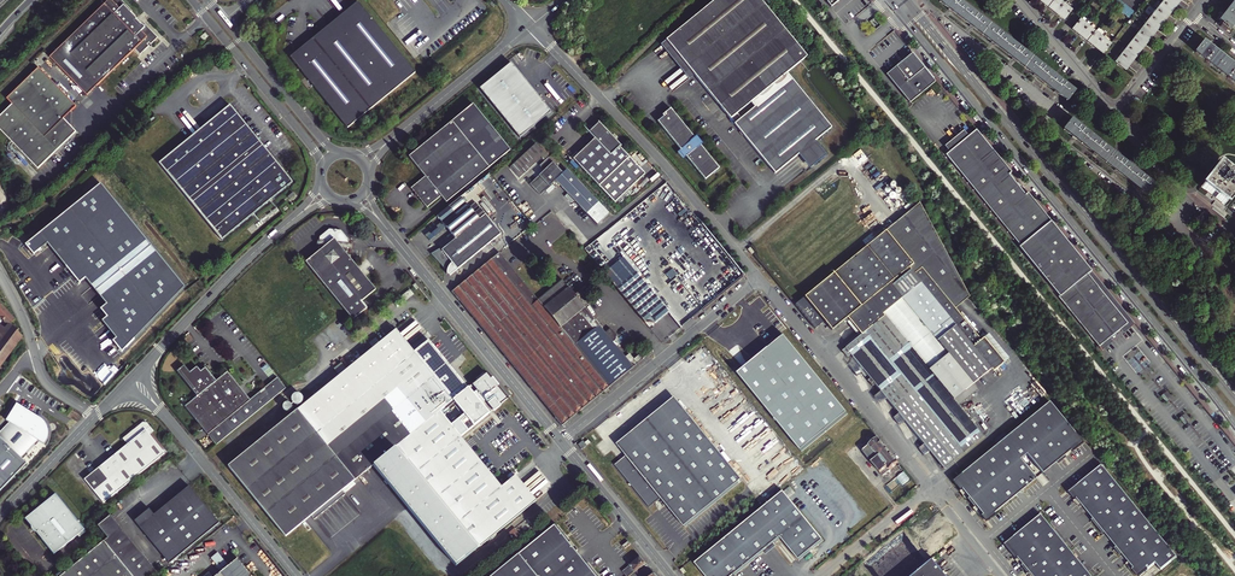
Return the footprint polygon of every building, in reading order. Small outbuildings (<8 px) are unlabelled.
[(49,57),(86,95),(134,50),(139,55),(149,46),(147,45),(149,43),(150,45),(158,38),(145,25),(144,26),(143,27),(141,24),(136,19),(130,13),(130,12),(132,11),(121,0),(103,0),(101,2),(104,4),(49,57)] [(768,90),(788,74),(808,58),(774,16),(760,0),(718,0),(707,8),(666,41),(694,76),(730,121),(737,115),(751,104),(768,90)] [(962,19),(969,10),(956,0),(957,0),(942,0),(940,3),(949,10),(948,11),(951,13),(952,12),(962,19)] [(1056,13),(1064,4),(1059,0),(1054,0),(1049,7),(1056,13)] [(1135,13),(1119,0),(1105,0),(1130,20),(1135,13)] [(1178,3),(1174,0),(1165,0),(1163,3),(1172,11),(1178,3)] [(357,2),(289,58),(347,128),(414,72),(357,2)] [(1229,31),(1234,23),(1234,2),(1219,23),(1222,25),(1220,27),(1226,31),(1227,29),(1229,31)] [(1157,11),(1166,18),(1172,11),(1163,3),(1157,11)] [(1056,13),(1064,19),(1071,9),(1064,4),(1056,13)] [(983,35),(990,26),(969,10),(962,19),(970,26),(969,27),(972,30),(973,28),(983,35)] [(1151,18),(1160,25),(1166,18),(1157,11),(1151,18)] [(1145,26),(1154,33),(1160,25),(1151,18),(1145,26)] [(1073,29),(1080,35),(1088,26),(1080,20),(1073,29)] [(1004,52),(1011,42),(990,26),(983,35),(991,42),(991,44),(994,46),(995,45),(1004,52)] [(1080,35),(1088,42),(1095,32),(1088,26),(1080,35)] [(1139,33),(1148,40),(1154,33),(1145,26),(1139,33)] [(1088,42),(1096,47),(1103,38),(1095,32),(1088,42)] [(1133,41),(1142,48),(1148,40),(1139,33),(1133,41)] [(1096,47),(1103,53),(1109,46),(1110,44),(1103,38),(1096,47)] [(689,81),(694,76),(666,41),(661,45),(689,81)] [(1136,56),(1142,48),(1133,41),(1127,48),(1136,56)] [(1025,68),(1032,59),(1011,42),(1004,52),(1013,59),(1012,60),(1015,62),(1016,61),(1025,68)] [(1216,70),(1224,60),(1216,53),(1211,49),(1202,42),(1194,53),(1216,70)] [(1131,63),(1136,56),(1127,48),(1121,55),(1131,63)] [(910,102),(936,81),(934,79),(924,68),(925,67),(913,52),(897,66),(887,74),(910,102)] [(1125,70),(1131,63),(1121,55),(1115,63),(1125,70)] [(1047,85),(1054,75),(1032,59),(1025,68),(1035,75),(1034,77),(1037,79),(1038,78),(1047,85)] [(1234,85),(1234,68),(1233,66),(1224,60),(1216,70),(1234,85)] [(0,115),(0,130),(37,169),(54,152),(52,151),(55,148),(57,149),(75,131),(70,126),(71,111),(70,111),(76,106),(38,67),(6,98),(11,104),(0,115)] [(935,78),(925,67),(924,68),(934,79),(935,78)] [(737,115),(730,121),(774,175),(832,130),(788,74),(768,90),(751,104),(755,109),(741,120),(737,115)] [(1067,101),(1074,91),(1054,75),(1047,85),(1055,91),(1054,92),(1057,95),(1058,94),(1067,101)] [(541,81),(524,95),(539,114),(556,100),(541,81)] [(227,106),(158,164),(222,239),(291,181),(227,106)] [(715,171),(718,169),(702,148),(699,146),(697,144),(699,142),(697,140),(695,141),(694,139),(692,136),(670,109),(664,114),(665,115),(663,116),(657,121),(680,150),(681,151),(685,156),(704,180),(713,174),(715,171)] [(597,118),(586,128),(593,136),(572,156),(598,184),(628,155),(617,144),(620,141),(597,118)] [(1085,146),(1092,137),(1071,121),(1064,130),(1073,137),(1072,138),(1076,140),(1076,139),(1085,146)] [(425,177),(411,188),(416,194),(418,196),(427,208),(441,196),(446,203),(489,168),(452,122),(409,157),(425,177)] [(969,136),(964,130),(945,146),(950,152),(969,136)] [(950,152),(946,155),(1020,246),(1019,247),(1059,296),(1058,297),(1100,346),(1110,337),(1121,329),(1128,323),(1088,274),(1092,270),(1091,269),(1071,244),(1061,232),(1047,215),(1035,200),(1028,193),(1026,195),(1009,174),(1012,173),(1000,159),(977,130),(969,136),(950,152)] [(700,142),(701,141),(699,138),(697,139),(696,137),(694,137),(693,135),(692,136),(694,139),(695,141),(697,140),(699,142),(697,144),(699,146),(702,148),(702,147),(701,145),(702,144),(700,142)] [(1107,163),(1114,153),(1092,137),(1085,146),(1095,153),(1094,154),(1097,157),(1098,156),(1107,163)] [(536,144),(510,168),(519,178),(542,157),(545,161),(539,166),(544,171),(529,184),(540,195),(555,180),(599,224),(610,213),(567,169),(563,173),(536,144)] [(685,156),(683,157),(679,153),(681,151),(680,150),(677,153),(682,159),(685,156)] [(1128,179),(1135,170),(1114,153),(1107,163),(1116,170),(1115,171),(1118,173),(1119,172),(1128,179)] [(643,171),(628,155),(598,184),(612,199),(643,171)] [(1225,207),(1234,195),(1234,177),(1219,164),(1200,188),(1225,207)] [(1140,189),(1149,196),(1157,186),(1135,170),(1128,179),(1137,186),(1136,187),(1140,190),(1140,189)] [(38,233),(79,283),(114,253),(140,230),(101,182),(96,186),(101,192),(97,196),(96,197),(88,188),(61,210),(63,213),(68,219),(67,220),(62,214),(38,233)] [(437,216),(436,216),(455,239),(485,215),(475,203),(469,207),(460,197),(437,216)] [(890,229),(886,231),(910,261),(938,238),(919,204),(890,229)] [(455,239),(442,250),(433,258),(445,272),(445,275),(447,275),(448,276),(500,234),(490,221),(485,215),(455,239)] [(1163,230),(1161,228),(1166,222),(1160,218),(1155,225),(1163,231),(1163,230)] [(114,253),(79,283),(89,295),(87,297),(76,305),(75,318),(92,339),(126,311),(137,325),(185,286),(156,250),(140,230),(114,253)] [(376,290),(350,259),(350,256),(348,256),(345,253),(347,252),(348,248),(348,243),(349,241),(341,231),(337,231),(335,233),(333,230),(329,230),(319,238),(319,240),(318,245),(317,248),(319,250),(304,262),(323,285),(324,285),(352,320),(367,308),(362,301),(376,290)] [(829,327),(849,310),(910,261),(886,231),(805,298),(829,327)] [(38,233),(36,235),(77,285),(79,283),(38,233)] [(1152,242),(1156,244),(1163,235),(1160,233),(1152,242)] [(938,238),(910,261),(914,265),(909,268),(914,274),(922,268),(956,309),(970,297),(938,238)] [(430,255),(433,258),(442,250),(441,249),(430,255)] [(499,253),(451,292),(561,424),(600,393),(643,358),(639,354),(633,358),(629,353),(625,356),(616,346),(611,339),(616,334),(610,327),(605,331),(585,306),(591,301),(581,288),(574,293),(571,290),(547,309),(499,253)] [(849,310),(829,327),(832,331),(848,319),(850,321),(862,335),(859,337),(842,351),(848,358),(851,355),(853,357),(868,375),(871,379),(875,385),(881,391),(888,400),(899,413),(904,420),(924,444),(930,450),(939,462),(944,458),(947,462),(942,466),(944,468),(983,436),(958,406),(978,389),(973,382),(991,368),(993,370),(1004,361),(984,338),(981,341),(956,309),(922,268),(914,274),(909,268),(914,265),(910,261),(849,310)] [(636,281),(642,276),(635,268),(632,264),(611,281),(620,293),(636,280),(636,281)] [(1097,276),(1092,270),(1088,274),(1128,323),(1121,329),(1124,333),(1132,327),(1136,323),(1122,307),(1108,290),(1097,276)] [(655,323),(670,311),(642,276),(636,281),(636,280),(620,293),(644,322),(654,322),(655,323)] [(79,283),(77,285),(87,297),(89,295),(79,283)] [(7,324),(9,325),(10,323),(14,319),(0,305),(0,317),(7,324)] [(76,305),(66,314),(89,342),(92,339),(75,318),(76,305)] [(859,337),(862,335),(850,321),(848,323),(859,337)] [(0,334),(0,365),(12,349),(21,336),(10,323),(9,325),(7,324),(5,328),(0,334)] [(398,445),(480,546),(536,501),(514,475),(501,487),(496,482),(464,442),(460,437),(489,413),(428,341),(414,352),(395,330),(339,375),(330,364),(314,376),(324,388),(228,466),(285,536),(373,465),(398,445)] [(616,346),(622,341),(616,334),(611,339),(616,346)] [(1008,357),(989,334),(984,338),(1004,361),(1008,357)] [(801,451),(848,413),(785,336),(738,374),(801,451)] [(374,346),(380,341),(377,337),(370,342),(374,346)] [(1110,337),(1100,346),(1103,350),(1114,341),(1110,337)] [(865,377),(868,375),(853,357),(846,364),(854,372),(860,371),(865,377)] [(201,368),(203,367),(205,365),(208,368),(210,371),(212,369),(211,368),(206,361),(199,367),(201,368)] [(340,373),(347,368),(343,362),(335,367),(340,373)] [(217,379),(210,371),(208,368),(205,365),(203,367),(201,368),(199,367),(197,364),(190,370),(188,368),(184,363),(177,369),(197,394),(185,405),(208,433),(251,398),(228,370),(217,379)] [(287,388),(278,377),(208,433),(217,445),(287,388)] [(302,404),(306,395),(296,391),(292,400),(302,404)] [(879,403),(888,400),(881,391),(874,397),(879,403)] [(627,456),(685,409),(675,397),(617,444),(626,455),(626,454),(627,456)] [(1083,442),(1048,400),(1007,435),(997,443),(953,478),(987,520),(1037,480),(1021,460),(1027,455),(1043,474),(1083,442)] [(26,463),(21,458),(38,440),(44,444),(45,442),(46,441),(46,439),(47,436),(47,434),(47,432),(47,430),(47,428),(46,426),(44,423),(43,421),(40,419),(16,403),(5,420),(9,422),(0,431),(0,490),(26,463)] [(614,464),(649,507),(660,498),(684,527),(742,479),(685,409),(627,456),(626,454),(626,455),(614,464)] [(898,425),(904,420),(899,413),(893,418),(898,425)] [(142,451),(154,460),(163,453),(149,435),(153,431),(146,423),(142,423),(122,438),(128,442),(142,451)] [(994,439),(997,443),(1007,435),(1004,431),(994,439)] [(83,480),(102,504),(154,460),(142,451),(128,442),(122,438),(122,440),(126,445),(83,480)] [(886,468),(895,460),(877,438),(861,451),(877,471),(884,465),(886,468)] [(924,456),(930,450),(924,444),(918,448),(924,456)] [(398,445),(373,465),(456,566),(480,546),(398,445)] [(942,466),(947,462),(944,458),(939,462),(942,466)] [(1177,556),(1102,464),(1070,490),(1140,575),(1155,562),(1161,569),(1177,556)] [(538,498),(554,485),(538,465),(522,478),(538,498)] [(785,490),(790,496),(795,491),(791,486),(785,490)] [(134,522),(169,564),(218,523),(188,487),(153,515),(148,510),(134,522)] [(734,574),(780,537),(799,559),(823,539),(783,490),(695,562),(706,575),(736,575),(734,574)] [(78,535),(85,529),(56,494),(25,518),(32,527),(36,532),(54,554),(78,535)] [(330,537),(360,515),(352,503),(328,520),(323,513),(316,519),(330,537)] [(1041,514),(1006,542),(1034,575),(1092,575),(1041,514)] [(157,574),(110,517),(97,527),(107,539),(104,541),(132,575),(154,575),(157,574)] [(494,575),(596,575),(555,526),(494,575)] [(509,534),(514,540),(521,534),(516,528),(509,534)] [(85,529),(78,535),(82,540),(89,534),(85,529)] [(104,541),(63,575),(64,575),(132,575),(104,541)] [(221,552),(215,557),(224,569),(231,563),(221,552)] [(946,573),(948,571),(950,568),(947,570),(945,572),(935,560),(937,558),(940,555),(936,557),(934,559),(913,575),(948,575),(946,573)] [(626,575),(628,575),(645,562),(640,556),(630,565),(631,567),(629,568),(628,566),(622,571),(626,575)] [(260,575),(256,575),(241,557),(218,575),(261,575),(260,575)]
